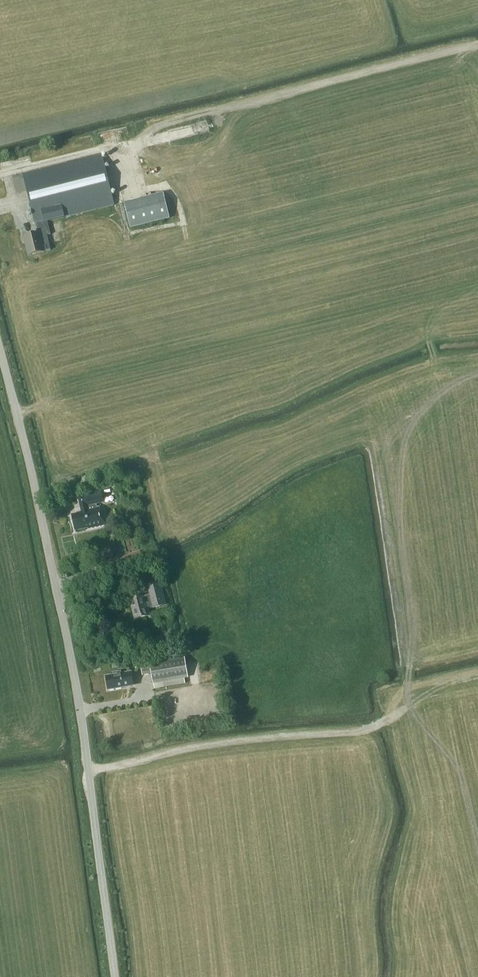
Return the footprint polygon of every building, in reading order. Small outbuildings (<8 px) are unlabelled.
[(23,175),(36,225),(37,225),(39,234),(24,237),(29,256),(51,251),(47,236),(51,235),(48,222),(114,205),(102,155),(23,175)] [(125,204),(131,228),(170,218),(164,194),(154,196),(154,197),(125,204)] [(94,493),(80,496),(84,514),(73,516),(75,530),(88,528),(88,529),(105,526),(102,507),(97,508),(94,493)] [(105,552),(106,555),(109,558),(112,558),(116,556),(117,552),(116,549),(114,546),(110,546),(108,546),(107,547),(106,548),(105,551),(105,552)] [(151,596),(146,597),(146,596),(130,600),(135,619),(151,615),(149,609),(166,604),(160,582),(148,585),(151,596)] [(151,674),(153,684),(188,679),(184,658),(171,660),(170,655),(156,657),(157,663),(140,665),(142,676),(151,674)] [(108,689),(124,687),(134,685),(132,673),(122,675),(121,672),(115,673),(115,676),(106,677),(108,689)]
